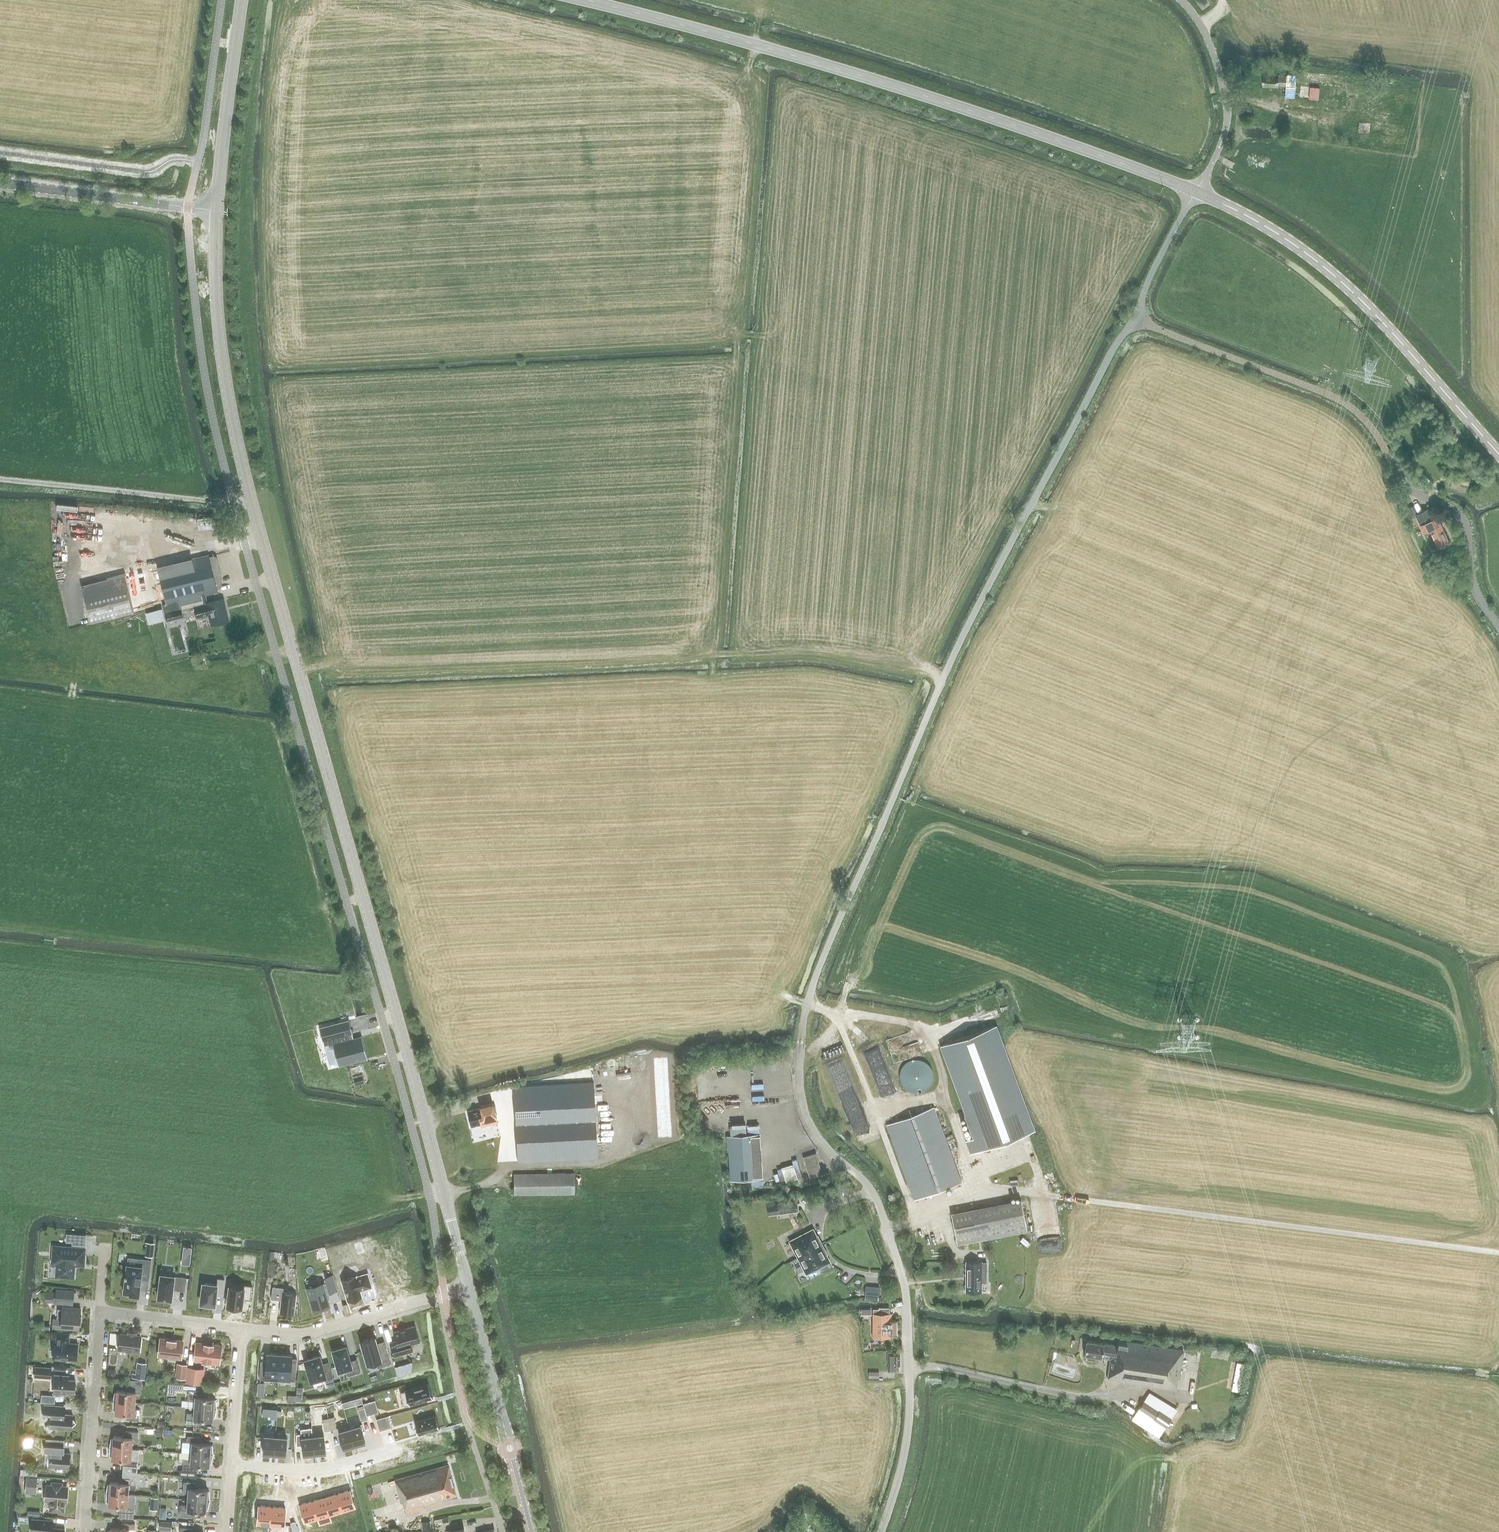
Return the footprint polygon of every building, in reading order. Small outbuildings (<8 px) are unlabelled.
[(1279,85),(1287,86),(1287,75),(1263,75),(1263,86),(1279,87),(1279,85)] [(1287,86),(1286,86),(1285,97),(1295,98),(1296,75),(1287,75),(1287,86)] [(1449,543),(1441,524),(1440,525),(1437,517),(1433,519),(1428,508),(1417,513),(1414,506),(1407,509),(1411,519),(1416,516),(1423,533),(1430,530),(1438,547),(1449,543)] [(221,586),(219,574),(220,573),(217,559),(213,556),(209,557),(208,554),(157,566),(81,585),(90,623),(163,605),(178,601),(206,595),(217,592),(216,587),(221,586)] [(206,595),(178,601),(163,605),(167,620),(183,616),(182,609),(194,606),(206,603),(207,603),(206,595)] [(211,624),(228,620),(222,599),(207,603),(206,603),(194,606),(195,613),(197,620),(209,617),(211,624)] [(194,606),(182,609),(183,616),(195,613),(194,606)] [(165,620),(162,608),(146,612),(149,624),(165,620)] [(349,1020),(319,1028),(323,1041),(328,1039),(330,1046),(325,1047),(330,1066),(338,1064),(338,1065),(367,1057),(362,1037),(353,1040),(351,1033),(352,1033),(349,1020)] [(994,1026),(943,1044),(968,1114),(965,1115),(973,1138),(966,1141),(970,1153),(1032,1131),(994,1026)] [(910,1054),(898,1082),(925,1093),(937,1065),(910,1054)] [(353,1078),(355,1085),(364,1082),(364,1083),(365,1082),(363,1075),(362,1075),(353,1078)] [(594,1082),(513,1086),(518,1161),(598,1157),(594,1082)] [(497,1122),(493,1102),(481,1105),(481,1107),(468,1111),(472,1126),(481,1124),(482,1126),(497,1122)] [(914,1199),(961,1182),(933,1107),(887,1124),(914,1199)] [(729,1127),(730,1135),(746,1134),(746,1126),(732,1127),(729,1127)] [(731,1180),(763,1178),(759,1134),(727,1136),(728,1146),(729,1146),(731,1180)] [(809,1178),(822,1174),(816,1153),(803,1157),(809,1178)] [(779,1166),(783,1180),(798,1176),(795,1162),(779,1166)] [(574,1173),(514,1174),(514,1195),(575,1194),(574,1173)] [(777,1200),(767,1202),(769,1215),(778,1214),(798,1212),(796,1198),(777,1200)] [(1021,1200),(951,1214),(957,1244),(1027,1230),(1021,1200)] [(791,1242),(798,1257),(823,1245),(821,1240),(818,1242),(813,1231),(791,1242)] [(825,1249),(823,1245),(798,1257),(806,1272),(828,1261),(823,1250),(825,1249)] [(60,1264),(59,1276),(73,1277),(74,1265),(84,1265),(85,1248),(53,1246),(52,1263),(60,1264)] [(183,1246),(181,1264),(189,1265),(191,1247),(183,1246)] [(361,1248),(354,1250),(357,1259),(364,1257),(361,1248)] [(235,1253),(234,1262),(244,1264),(244,1267),(256,1268),(258,1256),(235,1253)] [(138,1295),(139,1290),(140,1282),(141,1282),(141,1279),(149,1280),(151,1260),(138,1259),(137,1267),(127,1265),(126,1274),(125,1274),(125,1276),(126,1276),(125,1288),(124,1288),(123,1292),(128,1293),(129,1292),(131,1292),(130,1294),(138,1295)] [(981,1291),(981,1282),(986,1282),(987,1262),(982,1262),(982,1261),(966,1261),(966,1291),(981,1291)] [(355,1276),(342,1280),(348,1300),(361,1296),(360,1290),(371,1287),(367,1273),(356,1277),(355,1276)] [(174,1276),(161,1274),(158,1298),(160,1298),(160,1299),(165,1300),(166,1299),(171,1299),(172,1290),(185,1291),(187,1278),(174,1276)] [(333,1275),(325,1277),(329,1293),(337,1291),(333,1275)] [(329,1306),(321,1279),(306,1283),(314,1310),(329,1306)] [(203,1283),(201,1303),(214,1304),(217,1285),(203,1283)] [(230,1285),(227,1306),(241,1308),(242,1299),(250,1300),(252,1285),(243,1284),(243,1287),(230,1285)] [(281,1287),(270,1286),(269,1298),(279,1299),(277,1312),(292,1314),(294,1294),(280,1292),(281,1287)] [(71,1304),(72,1295),(46,1293),(45,1302),(71,1304)] [(63,1326),(79,1327),(79,1325),(81,1325),(81,1317),(80,1317),(80,1308),(62,1307),(62,1319),(52,1318),(52,1328),(63,1329),(63,1326)] [(889,1333),(896,1333),(896,1321),(891,1321),(891,1314),(873,1314),(873,1337),(889,1337),(889,1333)] [(393,1332),(396,1341),(389,1342),(394,1356),(413,1351),(411,1344),(420,1342),(415,1325),(393,1332)] [(77,1360),(78,1344),(68,1343),(69,1333),(57,1332),(56,1342),(54,1342),(53,1358),(77,1360)] [(141,1336),(121,1334),(120,1341),(119,1342),(118,1346),(119,1347),(119,1349),(139,1351),(141,1336)] [(375,1337),(361,1341),(367,1363),(376,1361),(378,1367),(390,1364),(384,1343),(377,1345),(375,1337)] [(183,1341),(160,1339),(158,1355),(181,1358),(183,1341)] [(1179,1380),(1183,1350),(1118,1340),(1117,1346),(1086,1341),(1084,1355),(1110,1359),(1107,1379),(1175,1390),(1177,1379),(1179,1380)] [(194,1359),(219,1362),(220,1353),(222,1352),(222,1349),(221,1347),(221,1346),(196,1343),(194,1359)] [(346,1346),(332,1350),(338,1371),(346,1369),(348,1375),(360,1372),(356,1359),(350,1360),(346,1346)] [(279,1354),(267,1353),(266,1362),(260,1362),(259,1378),(266,1379),(266,1377),(277,1378),(279,1354)] [(889,1370),(899,1370),(898,1366),(899,1366),(899,1353),(888,1353),(889,1370)] [(279,1354),(277,1378),(289,1379),(289,1380),(295,1381),(297,1359),(291,1358),(291,1355),(279,1354)] [(319,1356),(305,1360),(311,1381),(325,1377),(328,1388),(335,1386),(330,1368),(323,1370),(319,1356)] [(147,1363),(137,1362),(135,1378),(145,1379),(147,1363)] [(1237,1362),(1232,1390),(1240,1391),(1245,1363),(1237,1362)] [(188,1364),(177,1363),(175,1378),(186,1379),(187,1366),(188,1366),(188,1364)] [(52,1367),(35,1366),(34,1377),(51,1378),(52,1367)] [(188,1366),(187,1366),(186,1379),(185,1383),(203,1385),(205,1368),(188,1366)] [(108,1368),(107,1377),(115,1377),(116,1369),(108,1368)] [(74,1392),(75,1380),(68,1379),(68,1376),(55,1375),(53,1393),(67,1394),(67,1391),(74,1392)] [(405,1391),(400,1392),(404,1406),(409,1405),(409,1406),(410,1406),(409,1404),(432,1398),(432,1399),(433,1399),(428,1383),(428,1384),(405,1391),(405,1389),(404,1390),(405,1391)] [(183,1384),(168,1384),(168,1394),(174,1394),(174,1389),(182,1390),(183,1384)] [(113,1401),(135,1403),(136,1392),(141,1392),(141,1386),(129,1385),(128,1391),(117,1390),(117,1393),(115,1393),(113,1401)] [(203,1391),(188,1390),(187,1401),(195,1401),(194,1407),(216,1409),(216,1408),(215,1400),(214,1400),(214,1398),(202,1397),(203,1391)] [(1172,1407),(1149,1392),(1133,1416),(1163,1435),(1168,1427),(1162,1424),(1172,1407)] [(134,1409),(135,1403),(113,1401),(113,1402),(114,1410),(115,1410),(115,1413),(127,1414),(126,1419),(139,1420),(140,1409),(134,1409)] [(369,1402),(363,1404),(367,1416),(372,1414),(369,1402)] [(50,1423),(45,1427),(49,1432),(54,1428),(71,1430),(72,1426),(76,1422),(72,1418),(73,1415),(63,1414),(64,1406),(44,1405),(43,1417),(50,1418),(50,1423)] [(186,1413),(186,1424),(200,1425),(201,1419),(212,1420),(212,1417),(214,1417),(216,1409),(194,1407),(194,1413),(186,1413)] [(262,1416),(270,1416),(270,1419),(276,1419),(277,1409),(263,1408),(262,1416)] [(364,1408),(358,1410),(362,1421),(367,1419),(364,1408)] [(436,1415),(414,1421),(418,1435),(440,1429),(436,1415)] [(334,1417),(328,1418),(331,1430),(336,1428),(334,1417)] [(328,1418),(322,1419),(325,1431),(331,1430),(328,1418)] [(382,1418),(376,1419),(380,1431),(385,1429),(382,1418)] [(360,1425),(349,1428),(354,1445),(365,1442),(360,1425)] [(349,1428),(338,1431),(343,1448),(354,1445),(349,1428)] [(109,1447),(131,1449),(132,1443),(137,1443),(138,1432),(125,1431),(125,1437),(113,1436),(113,1439),(111,1439),(110,1447),(109,1447)] [(324,1434),(313,1435),(315,1454),(326,1452),(324,1434)] [(264,1435),(263,1453),(274,1454),(276,1436),(264,1435)] [(313,1435),(302,1437),(303,1455),(315,1454),(313,1435)] [(189,1447),(189,1453),(213,1455),(213,1454),(212,1446),(210,1446),(211,1443),(199,1442),(199,1436),(187,1436),(186,1447),(189,1447)] [(276,1436),(274,1454),(285,1455),(287,1436),(276,1436)] [(45,1454),(50,1454),(49,1467),(69,1468),(70,1453),(63,1453),(63,1447),(45,1446),(45,1454)] [(123,1459),(122,1471),(137,1472),(138,1460),(135,1455),(131,1455),(131,1449),(109,1447),(110,1448),(110,1456),(112,1456),(112,1459),(123,1459)] [(183,1459),(182,1470),(197,1471),(197,1465),(209,1466),(209,1463),(211,1463),(213,1455),(189,1453),(188,1459),(183,1459)] [(423,1504),(456,1495),(448,1465),(394,1480),(401,1502),(402,1502),(405,1512),(424,1507),(423,1504)] [(140,1473),(137,1472),(122,1471),(121,1483),(110,1482),(110,1485),(108,1484),(106,1493),(128,1495),(128,1488),(136,1489),(136,1484),(139,1484),(140,1473)] [(38,1477),(26,1476),(26,1477),(19,1477),(18,1489),(25,1490),(25,1493),(37,1494),(38,1477)] [(185,1499),(209,1501),(209,1500),(209,1492),(207,1492),(207,1489),(196,1488),(196,1482),(183,1482),(183,1493),(186,1493),(185,1499)] [(52,1511),(63,1511),(64,1502),(66,1502),(67,1493),(66,1493),(66,1487),(61,1487),(61,1484),(52,1483),(52,1486),(46,1486),(45,1500),(53,1501),(52,1511)] [(350,1490),(337,1494),(342,1510),(354,1507),(350,1490)] [(108,1504),(120,1505),(119,1511),(134,1512),(135,1501),(128,1501),(128,1495),(106,1493),(107,1502),(108,1502),(108,1504)] [(337,1494),(325,1497),(330,1514),(342,1510),(337,1494)] [(325,1497),(313,1501),(317,1517),(319,1524),(331,1520),(330,1514),(325,1497)] [(209,1501),(185,1499),(185,1505),(180,1504),(179,1516),(194,1517),(194,1511),(206,1511),(206,1509),(207,1509),(209,1501)] [(313,1501),(300,1504),(305,1521),(317,1517),(313,1501)] [(259,1506),(258,1523),(271,1524),(272,1507),(259,1506)] [(272,1507),(271,1524),(284,1525),(285,1508),(272,1507)] [(32,1519),(31,1531),(64,1531),(64,1529),(52,1528),(53,1520),(32,1519)] [(431,1531),(430,1520),(421,1521),(422,1531),(431,1531)] [(159,1521),(159,1529),(171,1530),(172,1522),(159,1521)] [(129,1530),(134,1530),(135,1524),(122,1523),(122,1529),(110,1528),(110,1531),(108,1531),(129,1531),(129,1530)]
